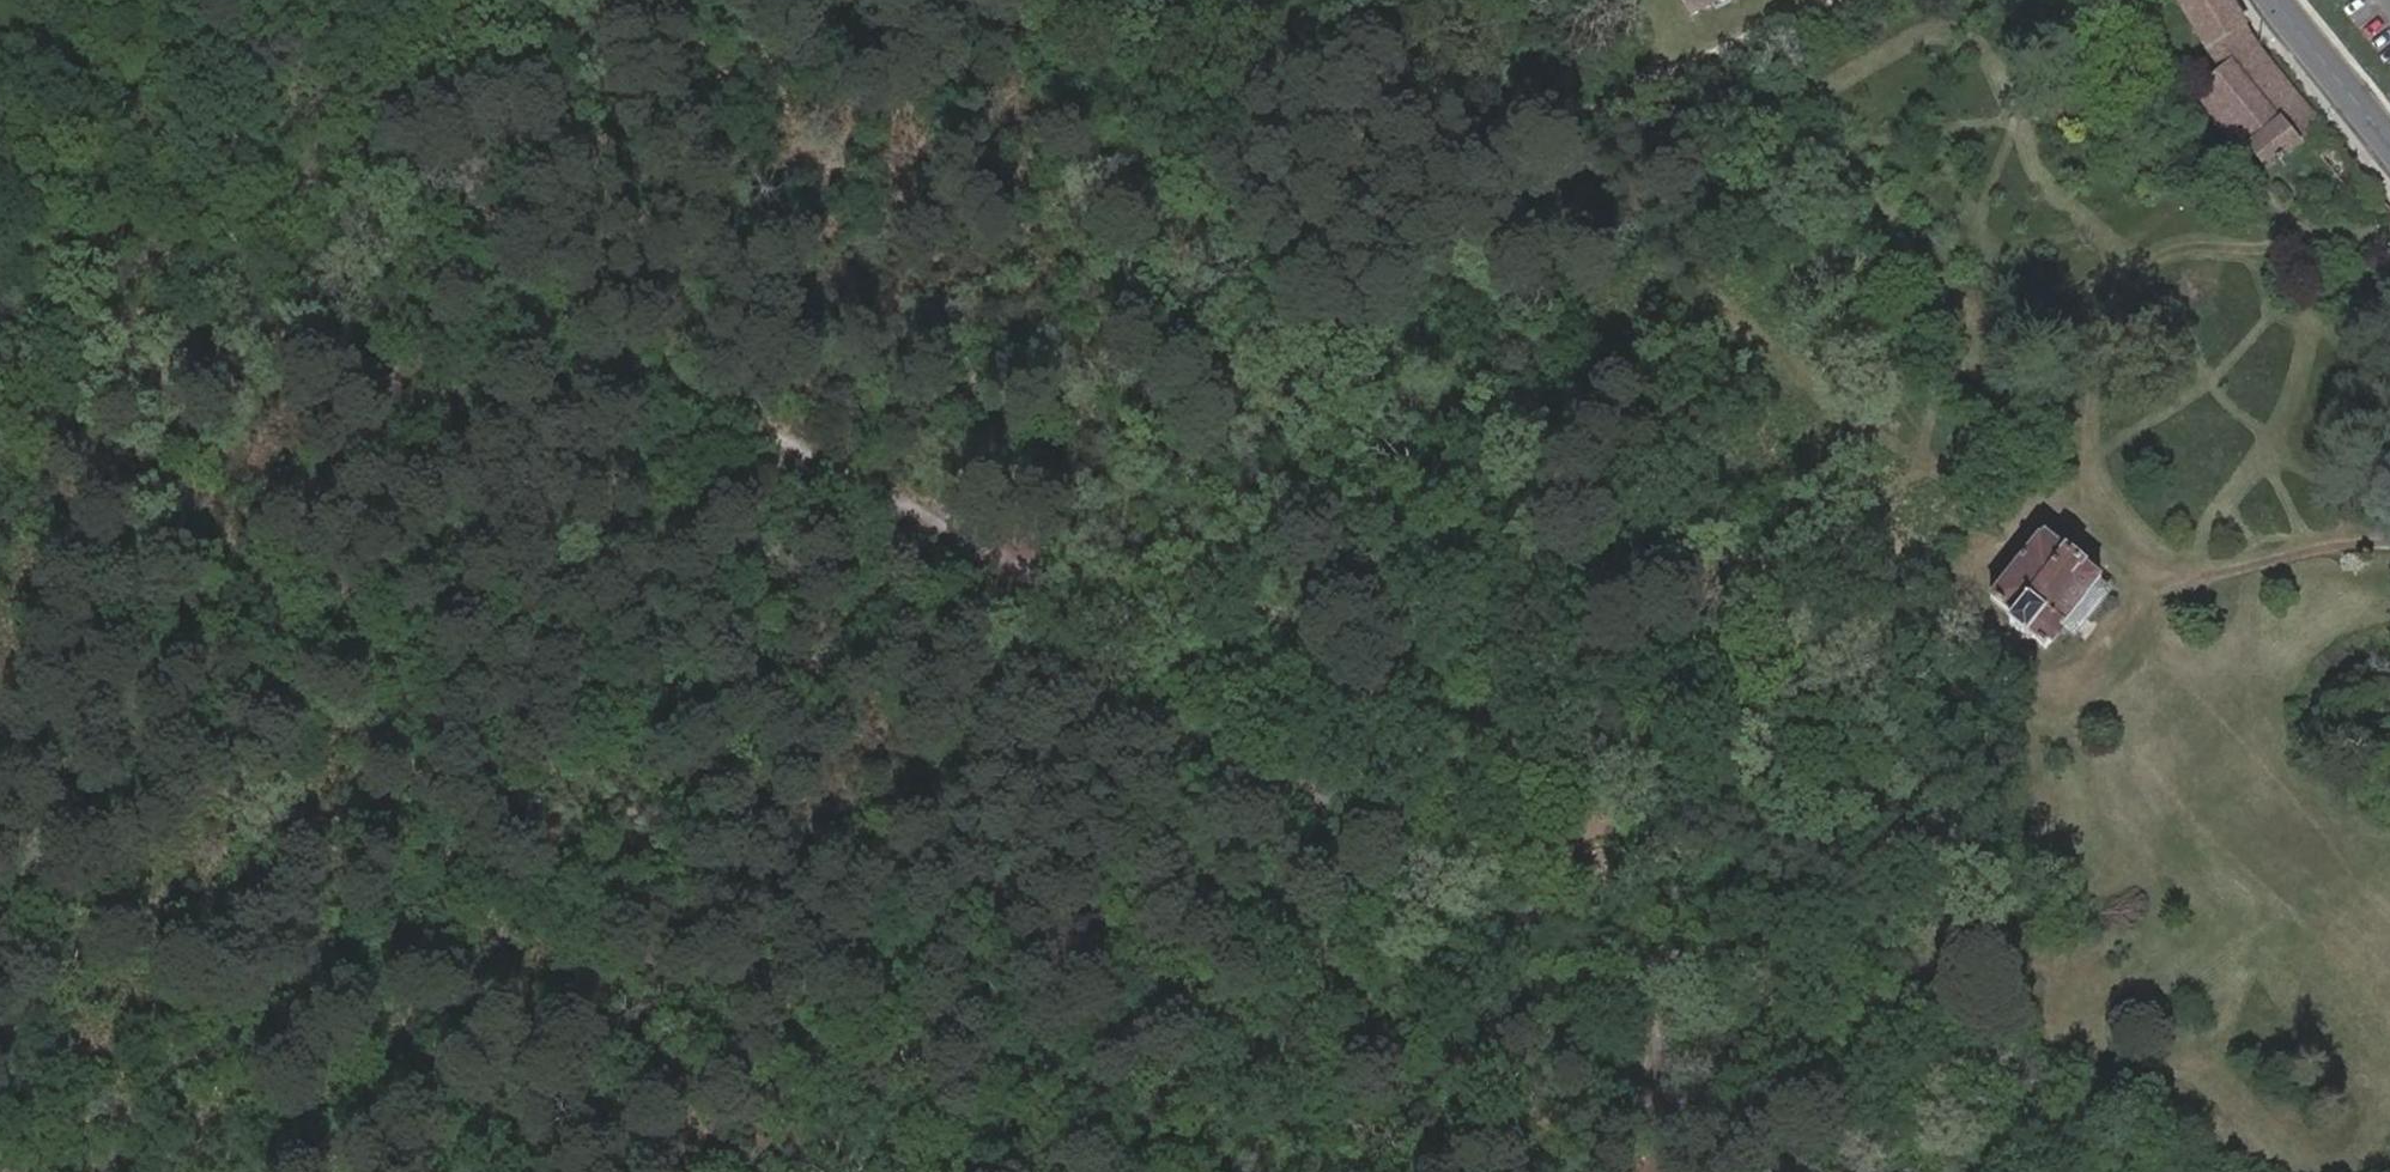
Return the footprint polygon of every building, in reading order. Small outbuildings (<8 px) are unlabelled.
[(1730,0),(1688,0),(1698,16),(1730,0)] [(2230,0),(2176,0),(2204,47),(2224,73),(2258,45),(2248,31),(2230,0)] [(2258,45),(2224,73),(2204,89),(2247,145),(2267,171),(2309,138),(2319,151),(2332,140),(2322,126),(2258,45)] [(2238,152),(2247,145),(2204,89),(2195,97),(2238,152)] [(2045,649),(2063,628),(2098,584),(2100,581),(2044,536),(1992,599),(2015,618),(2010,625),(2027,638),(2029,636),(2045,649)] [(2098,584),(2063,628),(2077,639),(2112,596),(2098,584)]
